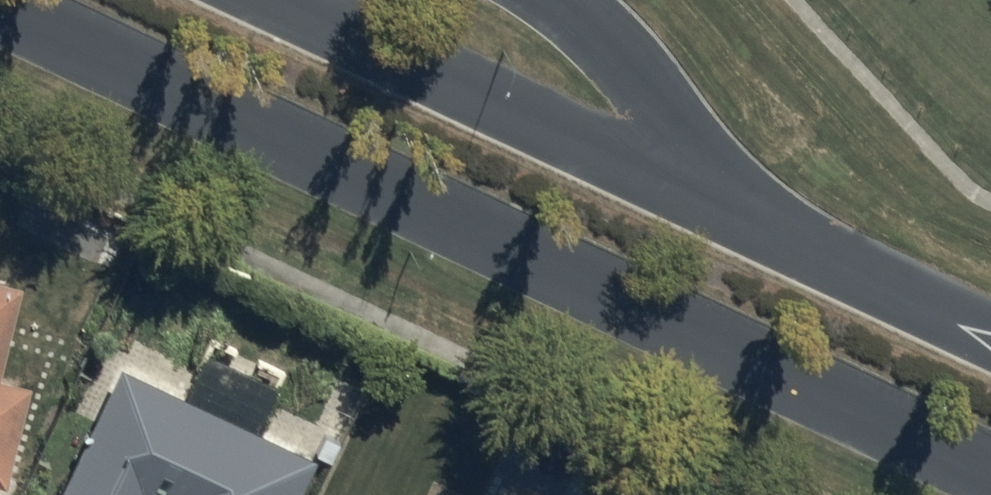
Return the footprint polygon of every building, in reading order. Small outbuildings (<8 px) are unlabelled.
[(0,476),(8,477),(28,377),(2,372),(21,274),(0,270),(0,476)] [(316,452),(255,424),(276,379),(212,349),(192,391),(122,358),(59,492),(65,494),(296,494),(316,452)]
